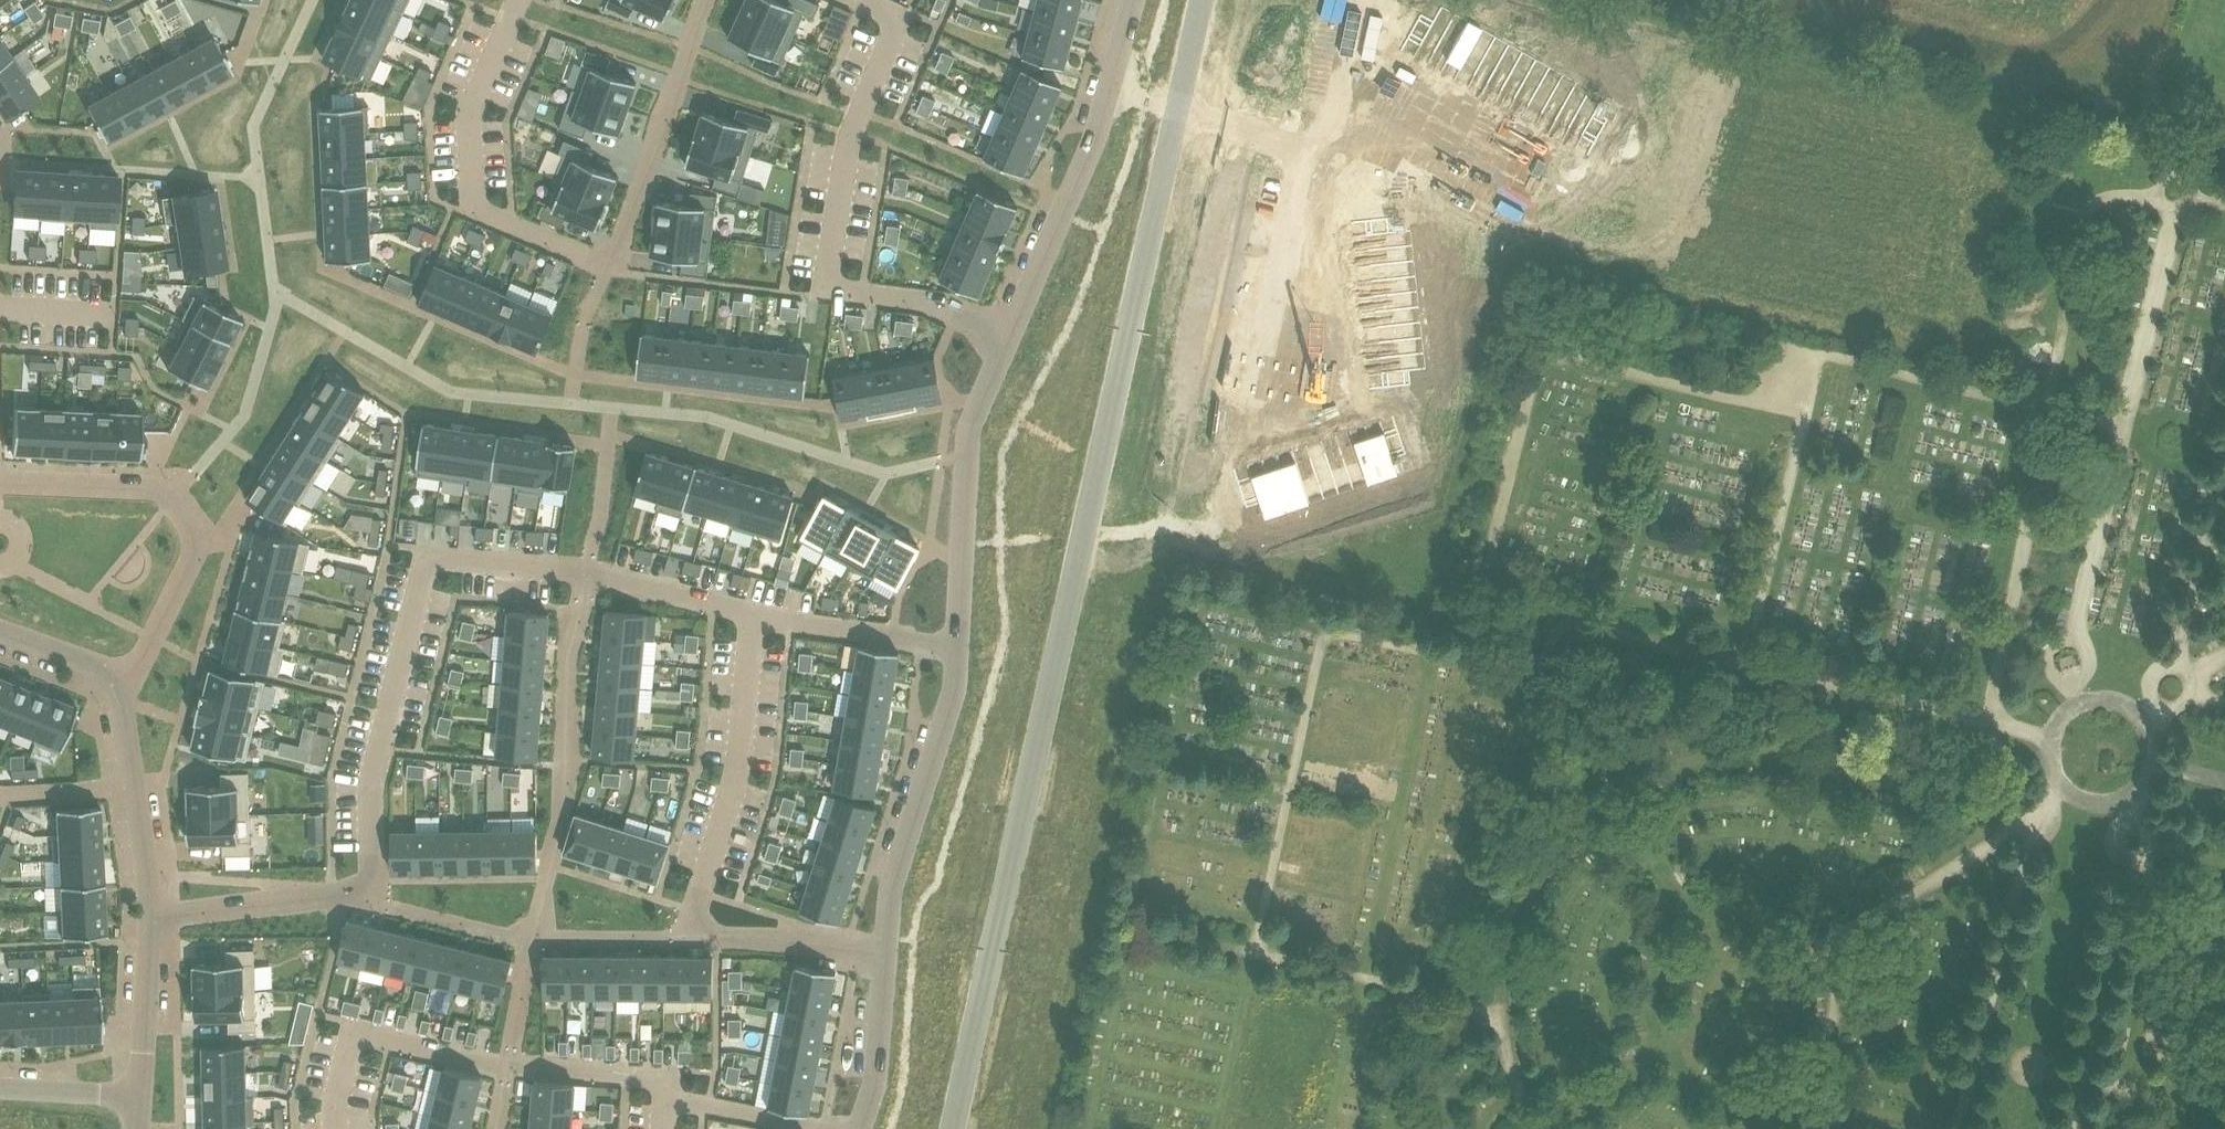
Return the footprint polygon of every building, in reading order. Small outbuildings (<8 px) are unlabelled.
[(167,4),(174,15),(181,11),(175,0),(174,0),(167,4)] [(345,12),(385,31),(396,9),(378,0),(351,0),(345,12)] [(396,9),(400,0),(378,0),(396,9)] [(605,6),(629,17),(634,6),(664,20),(674,0),(608,0),(605,6)] [(740,13),(794,36),(804,13),(814,17),(820,4),(810,0),(782,0),(782,1),(780,0),(745,0),(740,13)] [(933,10),(941,13),(946,1),(943,0),(937,0),(933,10)] [(1034,10),(1076,21),(1082,0),(1037,0),(1034,10)] [(34,1),(24,9),(29,16),(39,8),(34,1)] [(167,4),(160,8),(166,19),(174,15),(167,4)] [(835,4),(828,20),(847,29),(853,13),(835,4)] [(1421,14),(1408,38),(1595,142),(1608,119),(1596,112),(1605,97),(1441,5),(1433,20),(1421,14)] [(39,8),(29,16),(34,23),(44,16),(39,8)] [(1034,10),(1028,33),(1070,44),(1076,21),(1034,10)] [(959,11),(955,20),(967,25),(971,17),(959,11)] [(55,12),(53,25),(62,27),(64,14),(55,12)] [(345,12),(334,35),(375,54),(385,31),(345,12)] [(740,13),(728,39),(758,51),(752,64),(776,75),(794,36),(740,13)] [(64,14),(62,27),(70,28),(73,15),(64,14)] [(130,16),(122,20),(128,32),(136,27),(130,16)] [(83,17),(81,30),(89,32),(92,19),(83,17)] [(92,19),(89,32),(98,33),(100,20),(92,19)] [(122,20),(114,24),(120,36),(128,32),(122,20)] [(440,20),(436,28),(448,33),(451,25),(440,20)] [(436,28),(433,36),(444,41),(448,33),(436,28)] [(1028,33),(1021,57),(1063,69),(1070,44),(1028,33)] [(334,35),(323,59),(337,66),(363,78),(375,54),(334,35)] [(214,37),(191,49),(211,84),(211,83),(231,72),(231,73),(232,72),(223,54),(214,37)] [(11,56),(0,41),(0,64),(11,56)] [(191,49),(171,60),(190,94),(210,84),(211,84),(191,49)] [(573,89),(572,90),(628,109),(637,83),(606,72),(610,60),(586,51),(581,64),(587,66),(580,88),(579,91),(573,89)] [(941,51),(938,60),(950,65),(953,57),(941,51)] [(0,64),(0,93),(24,76),(11,57),(0,64)] [(171,60),(149,71),(168,106),(190,94),(171,60)] [(938,60),(934,68),(946,73),(950,65),(938,60)] [(420,66),(416,74),(428,80),(432,72),(420,66)] [(1022,68),(1012,91),(1052,109),(1062,86),(1022,68)] [(149,71),(129,82),(147,118),(168,106),(149,71)] [(416,74),(413,83),(425,88),(428,80),(416,74)] [(0,94),(0,110),(6,119),(39,97),(25,77),(0,94)] [(129,82),(107,94),(127,129),(128,129),(127,128),(147,118),(129,82)] [(565,112),(559,129),(584,137),(589,124),(619,135),(628,109),(572,90),(565,112)] [(1012,91),(1002,113),(1042,131),(1052,109),(1012,91)] [(107,94),(86,106),(95,122),(105,141),(107,140),(106,140),(126,129),(126,130),(127,129),(107,94)] [(922,95),(919,103),(931,109),(935,101),(922,95)] [(919,103),(915,111),(928,117),(931,109),(919,103)] [(330,108),(319,108),(320,136),(365,134),(363,106),(330,108)] [(702,112),(694,137),(751,156),(759,130),(769,133),(773,119),(738,108),(734,122),(702,112)] [(1002,113),(993,135),(1033,152),(1042,131),(1002,113)] [(419,120),(405,121),(406,130),(419,129),(419,120)] [(419,129),(406,130),(406,139),(420,138),(419,129)] [(365,134),(320,136),(321,158),(366,156),(365,134)] [(993,135),(983,158),(1023,175),(1033,152),(993,135)] [(694,137),(685,167),(716,177),(713,187),(739,195),(751,156),(694,137)] [(563,156),(553,179),(607,202),(618,177),(590,165),(594,152),(565,139),(558,154),(563,156)] [(1506,165),(1501,141),(1436,154),(1441,178),(1506,165)] [(366,156),(321,158),(322,183),(367,181),(366,156)] [(13,191),(11,214),(39,216),(42,171),(14,170),(13,191)] [(421,170),(408,171),(408,180),(422,179),(421,170)] [(42,171),(39,216),(65,218),(68,173),(42,171)] [(68,173),(65,218),(88,219),(91,175),(68,173)] [(91,175),(88,219),(116,221),(119,176),(91,175)] [(894,177),(893,185),(906,188),(908,179),(894,177)] [(422,179),(408,180),(409,189),(422,188),(422,179)] [(543,205),(538,217),(562,227),(567,215),(597,227),(608,203),(607,202),(553,179),(553,181),(557,182),(547,206),(543,205)] [(367,181),(322,183),(324,208),(368,205),(367,181)] [(893,185),(892,194),(905,196),(906,188),(893,185)] [(192,191),(170,194),(174,221),(218,215),(214,187),(192,191)] [(978,190),(968,213),(1008,230),(1018,207),(978,190)] [(658,202),(655,228),(713,236),(715,210),(717,196),(682,192),(681,205),(658,202)] [(368,205),(324,208),(325,234),(370,232),(368,205)] [(968,213),(959,235),(998,252),(1008,230),(968,213)] [(218,215),(174,221),(178,248),(222,241),(218,215)] [(133,216),(132,224),(145,225),(146,217),(133,216)] [(1392,218),(1365,221),(1383,387),(1410,384),(1409,371),(1426,369),(1411,229),(1394,231),(1392,218)] [(132,224),(132,233),(145,234),(145,225),(132,224)] [(414,225),(410,233),(422,238),(426,230),(414,225)] [(887,225),(885,234),(898,236),(900,227),(887,225)] [(470,227),(465,239),(473,243),(478,231),(470,227)] [(655,228),(651,256),(683,260),(681,274),(708,277),(713,236),(655,228)] [(478,231),(473,243),(481,246),(486,234),(478,231)] [(370,232),(325,234),(326,262),(349,261),(371,260),(370,232)] [(410,233),(407,241),(419,246),(422,238),(410,233)] [(885,234),(884,243),(897,245),(898,236),(885,234)] [(959,235),(949,257),(989,274),(998,252),(959,235)] [(222,241),(178,248),(182,275),(216,270),(226,269),(222,241)] [(29,244),(28,257),(37,258),(38,245),(29,244)] [(38,245),(37,258),(46,259),(46,245),(38,245)] [(79,247),(78,261),(87,261),(88,248),(79,247)] [(516,247),(511,259),(519,262),(524,250),(516,247)] [(88,248),(87,261),(96,262),(97,249),(88,248)] [(524,250),(519,262),(527,266),(532,254),(524,250)] [(949,257),(939,280),(979,297),(989,274),(949,257)] [(430,259),(413,300),(438,311),(456,270),(430,259)] [(547,260),(542,273),(550,276),(555,264),(547,260)] [(456,270),(438,311),(463,321),(480,280),(456,270)] [(128,272),(128,281),(141,282),(142,273),(128,272)] [(405,278),(398,293),(409,297),(415,283),(405,278)] [(480,280),(463,321),(487,332),(505,291),(480,280)] [(664,289),(662,303),(671,304),(673,290),(664,289)] [(505,291),(487,332),(511,342),(529,301),(505,291)] [(687,292),(686,306),(695,307),(696,293),(687,292)] [(696,293),(695,307),(703,308),(705,295),(696,293)] [(200,298),(188,323),(228,343),(240,318),(222,309),(200,298)] [(735,298),(733,311),(742,313),(744,299),(735,298)] [(744,299),(742,313),(751,314),(752,301),(744,299)] [(529,301),(511,342),(537,353),(555,312),(529,301)] [(782,304),(781,317),(789,319),(791,305),(782,304)] [(791,305),(789,319),(798,320),(800,306),(791,305)] [(847,313),(845,326),(854,327),(855,314),(847,313)] [(855,314),(854,327),(863,328),(864,315),(855,314)] [(126,317),(125,326),(138,326),(139,318),(126,317)] [(897,319),(895,332),(904,333),(905,320),(897,319)] [(905,320),(904,333),(912,334),(914,321),(905,320)] [(188,323),(177,344),(217,364),(228,343),(188,323)] [(125,326),(125,334),(138,335),(138,326),(125,326)] [(642,333),(636,376),(661,380),(667,337),(642,333)] [(667,337),(661,380),(685,382),(690,340),(667,337)] [(690,340),(685,382),(709,385),(714,343),(690,340)] [(714,343),(709,385),(732,388),(738,345),(714,343)] [(177,344),(165,369),(194,383),(205,388),(217,364),(177,344)] [(738,345),(732,388),(756,391),(761,348),(738,345)] [(761,348),(756,391),(780,394),(785,351),(761,348)] [(785,351),(780,394),(805,397),(810,355),(785,351)] [(932,358),(908,362),(917,409),(918,408),(917,404),(940,400),(932,358)] [(28,360),(28,370),(42,371),(42,361),(28,360)] [(42,361),(42,371),(55,371),(55,362),(42,361)] [(908,362),(884,367),(893,413),(917,409),(908,362)] [(80,363),(79,371),(93,372),(93,364),(80,363)] [(93,364),(93,372),(105,373),(105,365),(93,364)] [(118,366),(117,379),(130,380),(131,366),(118,366)] [(884,367),(861,371),(870,417),(893,413),(884,367)] [(330,370),(315,393),(351,417),(366,393),(330,370)] [(861,371),(836,376),(844,418),(867,414),(868,418),(870,417),(861,371)] [(315,393),(301,415),(341,440),(342,438),(339,436),(351,417),(315,393)] [(13,408),(11,452),(39,453),(41,409),(13,408)] [(41,409),(39,453),(65,454),(67,410),(41,409)] [(67,410),(65,454),(90,455),(92,411),(67,410)] [(92,411),(90,455),(114,457),(116,412),(92,411)] [(116,412),(114,457),(140,458),(142,436),(143,413),(116,412)] [(301,415),(288,435),(327,461),(341,440),(301,415)] [(382,423),(381,430),(385,431),(393,432),(394,425),(382,423)] [(424,423),(417,467),(444,471),(451,427),(424,423)] [(451,427),(444,471),(469,475),(476,431),(451,427)] [(1397,428),(1238,481),(1247,507),(1259,503),(1265,519),(1398,475),(1393,458),(1405,454),(1397,428)] [(385,431),(384,445),(392,446),(393,432),(385,431)] [(476,431),(469,475),(493,478),(500,434),(476,431)] [(500,434),(493,478),(518,482),(524,438),(500,434)] [(288,435),(274,456),(314,482),(327,461),(288,435)] [(524,438),(518,482),(543,486),(549,442),(524,438)] [(549,442),(543,486),(546,486),(569,490),(569,488),(574,457),(575,447),(576,446),(561,443),(549,442)] [(646,451),(633,494),(659,502),(672,459),(646,451)] [(274,456),(262,476),(301,502),(314,482),(274,456)] [(659,502),(657,509),(681,517),(683,509),(696,466),(672,459),(659,502)] [(696,466),(683,509),(708,516),(721,474),(696,466)] [(380,469),(378,482),(386,483),(388,470),(380,469)] [(721,474),(708,516),(731,523),(730,526),(732,527),(733,524),(746,481),(721,474)] [(262,476),(247,499),(264,511),(286,525),(301,502),(262,476)] [(733,524),(732,527),(758,534),(771,489),(746,481),(733,524)] [(378,482),(377,494),(384,495),(386,483),(378,482)] [(771,489),(758,534),(781,542),(794,496),(771,489)] [(820,503),(804,533),(828,546),(849,507),(825,493),(820,503)] [(849,507),(828,546),(851,559),(873,519),(849,507)] [(373,518),(372,531),(379,532),(381,519),(373,518)] [(401,518),(400,536),(417,538),(418,519),(401,518)] [(873,519),(851,559),(875,571),(896,532),(873,519)] [(452,524),(451,536),(459,537),(460,525),(452,524)] [(477,526),(476,539),(484,540),(486,527),(477,526)] [(486,527),(484,540),(493,541),(494,528),(486,527)] [(255,539),(250,560),(293,570),(294,566),(305,569),(311,544),(257,531),(255,539)] [(372,531),(370,544),(377,545),(379,532),(372,531)] [(528,531),(527,542),(535,543),(536,532),(528,531)] [(536,532),(535,543),(543,544),(544,532),(536,532)] [(896,532),(875,571),(899,585),(921,545),(896,532)] [(636,546),(633,559),(641,561),(645,548),(636,546)] [(645,548),(641,561),(650,563),(653,551),(645,548)] [(686,559),(682,572),(691,574),(694,561),(686,559)] [(250,560),(244,584),(287,595),(293,570),(250,560)] [(694,561),(691,574),(699,576),(703,563),(694,561)] [(780,569),(777,576),(789,579),(791,572),(780,569)] [(354,570),(351,580),(360,582),(367,584),(370,574),(354,570)] [(735,572),(732,585),(740,587),(744,574),(735,572)] [(744,574),(740,587),(749,589),(752,576),(744,574)] [(360,582),(356,596),(364,598),(367,584),(360,582)] [(244,584),(237,610),(281,620),(281,619),(287,595),(244,584)] [(831,611),(832,598),(824,597),(822,610),(831,611)] [(839,612),(840,599),(832,598),(831,611),(839,612)] [(867,614),(869,603),(861,601),(859,613),(867,614)] [(237,610),(231,637),(284,650),(285,649),(279,647),(286,620),(281,619),(281,620),(237,610)] [(509,611),(507,636),(547,639),(549,614),(509,611)] [(607,611),(605,636),(644,639),(646,614),(607,611)] [(464,621),(461,629),(474,632),(476,624),(464,621)] [(350,623),(346,636),(354,638),(358,625),(350,623)] [(461,629),(459,638),(472,641),(474,632),(461,629)] [(686,634),(686,643),(699,644),(700,636),(686,634)] [(342,635),(339,647),(352,650),(354,638),(346,636),(342,635)] [(507,636),(505,660),(545,663),(547,639),(507,636)] [(605,636),(602,659),(642,663),(644,639),(605,636)] [(231,637),(224,663),(277,677),(284,650),(231,637)] [(686,643),(685,652),(698,653),(699,644),(686,643)] [(860,646),(856,670),(895,677),(899,653),(890,651),(860,646)] [(802,652),(800,661),(813,663),(815,654),(802,652)] [(332,659),(329,672),(345,676),(348,664),(332,659)] [(602,659),(600,683),(640,687),(642,663),(602,659)] [(505,660),(503,683),(543,687),(545,663),(505,660)] [(800,661),(799,669),(812,672),(813,663),(800,661)] [(452,668),(450,677),(463,680),(465,671),(452,668)] [(213,669),(206,696),(250,707),(256,680),(213,669)] [(856,670),(851,694),(890,701),(895,677),(856,670)] [(450,677),(448,685),(461,689),(463,680),(450,677)] [(0,692),(0,722),(13,727),(29,688),(6,679),(0,692)] [(682,682),(681,691),(694,692),(695,683),(682,682)] [(503,683),(501,707),(541,711),(543,687),(503,683)] [(600,683),(598,707),(638,711),(640,687),(600,683)] [(29,688),(13,727),(36,736),(52,698),(29,688)] [(668,689),(667,698),(680,699),(694,701),(694,692),(681,691),(668,689)] [(851,694),(847,717),(886,724),(890,701),(851,694)] [(206,696),(200,722),(244,732),(250,707),(206,696)] [(36,736),(34,743),(59,753),(61,746),(68,730),(68,728),(77,707),(52,698),(36,736)] [(797,700),(796,708),(809,711),(810,702),(797,700)] [(697,706),(685,705),(684,715),(696,716),(697,706)] [(501,707),(499,731),(539,734),(541,711),(501,707)] [(598,707),(596,731),(635,734),(638,711),(598,707)] [(796,708),(794,717),(807,719),(809,711),(796,708)] [(319,710),(316,721),(333,725),(336,713),(319,710)] [(441,715),(438,724),(451,727),(453,718),(441,715)] [(847,717),(843,741),(882,748),(886,724),(847,717)] [(200,722),(194,749),(237,759),(244,732),(200,722)] [(438,724),(436,732),(449,736),(451,727),(438,724)] [(678,729),(677,738),(690,739),(691,731),(678,729)] [(499,731),(497,756),(537,759),(539,734),(499,731)] [(596,731),(594,756),(633,759),(635,734),(596,731)] [(318,732),(315,747),(327,750),(331,735),(318,732)] [(677,738),(676,747),(689,748),(690,739),(677,738)] [(843,741),(839,764),(878,771),(882,748),(843,741)] [(315,747),(311,761),(324,764),(327,750),(315,747)] [(793,747),(791,756),(804,758),(806,750),(793,747)] [(791,756),(790,765),(803,767),(804,758),(791,756)] [(408,764),(407,777),(416,778),(417,765),(408,764)] [(839,764),(835,789),(874,796),(878,771),(839,764)] [(417,765),(416,778),(425,778),(426,765),(417,765)] [(37,768),(24,769),(24,777),(38,777),(37,768)] [(456,768),(455,781),(464,782),(465,769),(456,768)] [(24,769),(11,769),(11,778),(24,777),(24,769)] [(465,769),(464,782),(472,782),(474,769),(465,769)] [(504,772),(503,785),(511,786),(513,773),(504,772)] [(604,772),(603,785),(611,786),(612,773),(604,772)] [(189,814),(189,815),(250,814),(249,786),(249,773),(221,773),(222,787),(188,788),(189,814)] [(513,773),(511,786),(520,787),(521,773),(513,773)] [(612,773),(611,786),(613,786),(620,787),(621,774),(612,773)] [(653,776),(651,789),(660,790),(661,777),(653,776)] [(661,777),(660,790),(667,791),(668,791),(670,778),(661,777)] [(784,796),(781,804),(794,808),(797,800),(784,796)] [(837,796),(830,820),(867,832),(875,808),(837,796)] [(781,804),(779,813),(791,817),(794,808),(781,804)] [(100,806),(55,808),(55,810),(57,810),(58,833),(58,834),(100,832),(99,808),(100,808),(100,806)] [(17,814),(12,826),(20,830),(25,817),(17,814)] [(250,814),(189,815),(189,843),(223,842),(223,856),(251,855),(250,841),(250,814)] [(309,814),(309,829),(324,829),(324,814),(309,814)] [(575,817),(564,852),(588,859),(600,822),(576,814),(575,817)] [(830,820),(823,842),(860,854),(867,832),(830,820)] [(600,822),(588,859),(611,867),(623,829),(600,822)] [(623,829),(611,867),(634,874),(646,836),(623,829)] [(512,830),(488,831),(489,870),(513,870),(512,830)] [(537,830),(512,830),(513,870),(538,870),(537,850),(537,830)] [(440,831),(417,832),(417,871),(441,871),(440,831)] [(464,831),(440,831),(441,871),(465,871),(464,831)] [(488,831),(464,831),(465,871),(489,870),(488,831)] [(58,833),(53,834),(54,861),(59,861),(59,860),(101,858),(100,832),(58,834),(58,833)] [(392,832),(392,856),(392,871),(417,871),(417,832),(392,832)] [(646,836),(634,874),(658,881),(669,844),(646,836)] [(6,841),(1,853),(9,857),(14,845),(6,841)] [(770,842),(767,850),(780,854),(782,846),(770,842)] [(823,842),(815,865),(853,877),(860,854),(823,842)] [(767,850),(764,858),(777,862),(780,854),(767,850)] [(0,855),(0,867),(4,869),(9,857),(1,853),(0,855)] [(61,884),(59,884),(59,885),(104,883),(104,882),(103,882),(101,858),(59,860),(59,861),(61,884)] [(815,865),(808,888),(846,900),(853,877),(815,865)] [(760,873),(757,881),(770,885),(773,877),(760,873)] [(104,883),(59,885),(59,886),(61,886),(62,909),(62,910),(104,908),(103,884),(104,884),(104,883)] [(808,888),(801,912),(817,917),(838,924),(846,900),(808,888)] [(62,909),(56,909),(58,936),(107,934),(106,932),(105,932),(105,930),(104,908),(62,910),(62,909)] [(348,921),(338,959),(362,965),(372,927),(348,921)] [(372,927),(362,965),(385,971),(395,932),(372,927)] [(395,932),(385,971),(409,976),(418,938),(395,932)] [(418,938),(409,976),(432,982),(441,944),(418,938)] [(441,944),(432,982),(455,988),(464,949),(441,944)] [(195,991),(194,991),(194,992),(256,990),(255,963),(255,949),(227,950),(228,963),(194,964),(195,991)] [(464,949),(455,988),(478,993),(488,955),(464,949)] [(85,954),(72,955),(72,964),(85,963),(85,954)] [(72,955),(58,955),(59,964),(72,964),(72,955)] [(488,955),(478,993),(503,999),(512,961),(488,955)] [(544,956),(544,996),(569,996),(569,956),(544,956)] [(569,956),(569,996),(593,996),(593,957),(569,956)] [(21,957),(8,958),(8,966),(22,966),(21,957)] [(34,957),(21,957),(22,966),(35,965),(34,957)] [(593,957),(593,996),(616,996),(617,957),(593,957)] [(617,957),(616,996),(640,997),(641,957),(617,957)] [(641,957),(640,997),(664,997),(665,957),(641,957)] [(665,957),(664,997),(688,997),(689,958),(665,957)] [(689,958),(688,997),(713,997),(713,958),(689,958)] [(797,965),(792,989),(831,997),(835,972),(818,969),(797,965)] [(729,970),(729,979),(742,979),(742,971),(729,970)] [(729,979),(729,988),(742,988),(742,979),(729,979)] [(99,985),(72,986),(73,997),(74,997),(76,1039),(100,1038),(100,1039),(102,1039),(99,985)] [(792,989),(787,1013),(826,1020),(831,997),(792,989)] [(256,990),(194,992),(195,1019),(229,1019),(229,1032),(257,1032),(256,1018),(256,990)] [(49,993),(22,994),(22,999),(23,999),(25,1041),(50,1040),(48,998),(49,998),(49,993)] [(49,998),(48,998),(50,1040),(76,1039),(74,997),(73,997),(49,998)] [(0,1043),(25,1041),(23,999),(22,999),(0,1001),(0,1042),(0,1043)] [(300,1000),(295,1021),(309,1026),(315,1004),(300,1000)] [(345,1000),(342,1013),(350,1015),(353,1002),(345,1000)] [(353,1002),(350,1015),(359,1017),(362,1004),(353,1002)] [(377,1008),(373,1021),(382,1023),(385,1010),(377,1008)] [(787,1013),(783,1036),(821,1044),(826,1020),(787,1013)] [(400,1014),(397,1026),(405,1028),(408,1016),(400,1014)] [(423,1019),(420,1032),(428,1034),(431,1021),(423,1019)] [(729,1019),(729,1028),(742,1028),(742,1019),(729,1019)] [(446,1025),(443,1038),(445,1038),(452,1040),(455,1027),(448,1025),(446,1025)] [(729,1028),(728,1037),(742,1037),(742,1028),(729,1028)] [(469,1030),(466,1043),(475,1045),(478,1033),(469,1030)] [(783,1036),(778,1059),(817,1067),(821,1044),(783,1036)] [(559,1041),(559,1054),(568,1054),(568,1041),(559,1041)] [(583,1043),(583,1056),(592,1056),(592,1043),(583,1043)] [(246,1045),(204,1046),(204,1072),(247,1071),(246,1045)] [(607,1045),(607,1058),(616,1058),(616,1045),(607,1045)] [(631,1047),(631,1060),(640,1060),(640,1047),(631,1047)] [(655,1049),(655,1062),(664,1062),(664,1049),(655,1049)] [(679,1050),(679,1064),(687,1064),(688,1051),(679,1050)] [(688,1051),(687,1064),(696,1064),(696,1051),(688,1051)] [(778,1059),(773,1083),(812,1090),(817,1067),(778,1059)] [(285,1060),(282,1073),(290,1075),(293,1062),(285,1060)] [(729,1065),(727,1074),(740,1076),(742,1068),(729,1065)] [(444,1068),(438,1092),(476,1101),(483,1077),(444,1068)] [(247,1071),(204,1072),(205,1097),(247,1096),(247,1071)] [(396,1072),(394,1081),(406,1084),(408,1075),(396,1072)] [(282,1073),(279,1086),(287,1088),(290,1075),(282,1073)] [(727,1074),(725,1082),(738,1085),(740,1076),(727,1074)] [(394,1081),(391,1089),(404,1092),(406,1084),(394,1081)] [(535,1081),(533,1106),(573,1109),(575,1084),(535,1081)] [(773,1083),(769,1107),(807,1115),(812,1090),(773,1083)] [(438,1092),(433,1115),(470,1124),(476,1101),(438,1092)] [(247,1096),(205,1097),(206,1123),(248,1122),(254,1121),(253,1096),(247,1096)] [(601,1102),(601,1111),(614,1112),(614,1103),(601,1102)] [(532,1128),(571,1128),(573,1109),(533,1106),(532,1128)] [(284,1107),(275,1108),(276,1121),(284,1120),(284,1107)] [(601,1111),(600,1120),(613,1121),(614,1112),(601,1111)] [(429,1128),(469,1128),(470,1124),(433,1115),(429,1128)] [(276,1121),(276,1128),(285,1128),(284,1120),(276,1121)]
